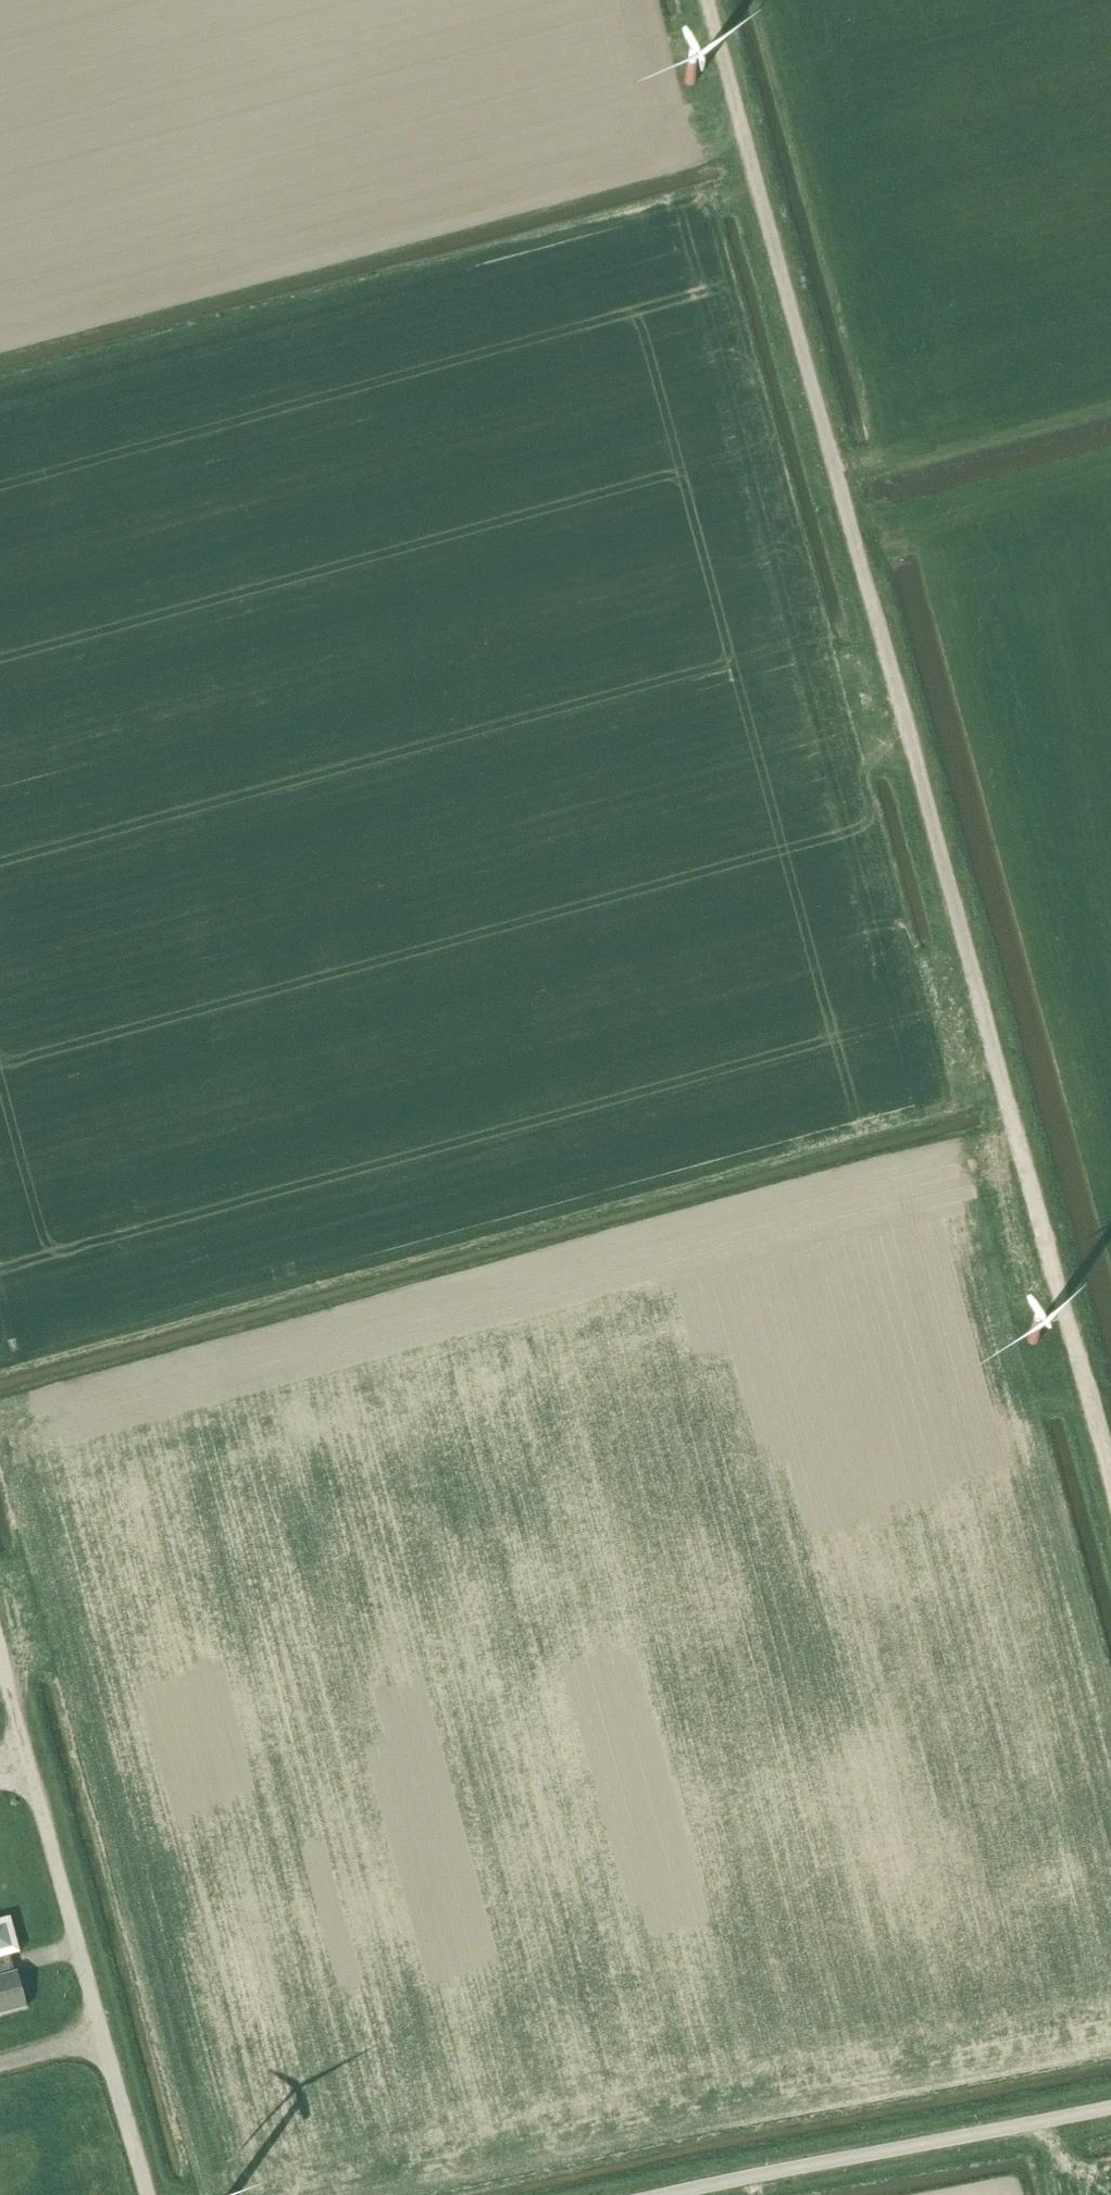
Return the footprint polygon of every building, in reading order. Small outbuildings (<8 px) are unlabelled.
[(27,2008),(18,1973),(15,1974),(10,1956),(21,1953),(11,1918),(0,1921),(0,2016),(27,2008)]
